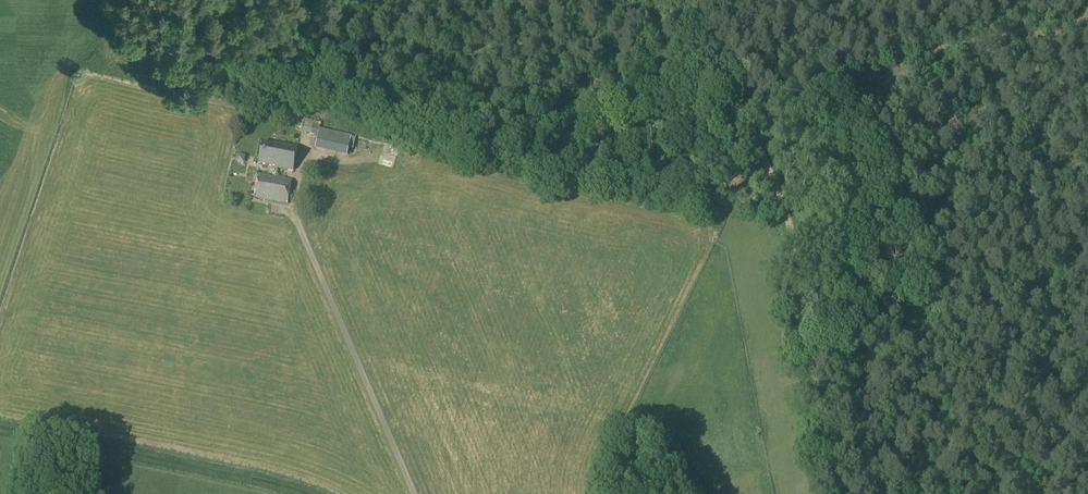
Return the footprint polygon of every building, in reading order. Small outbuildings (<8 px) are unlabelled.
[(347,157),(351,137),(319,130),(321,124),(303,120),(300,133),(317,137),(315,150),(347,157)] [(278,146),(263,143),(259,164),(293,171),(298,148),(279,144),(278,146)] [(288,205),(292,181),(258,175),(254,199),(288,205)]
